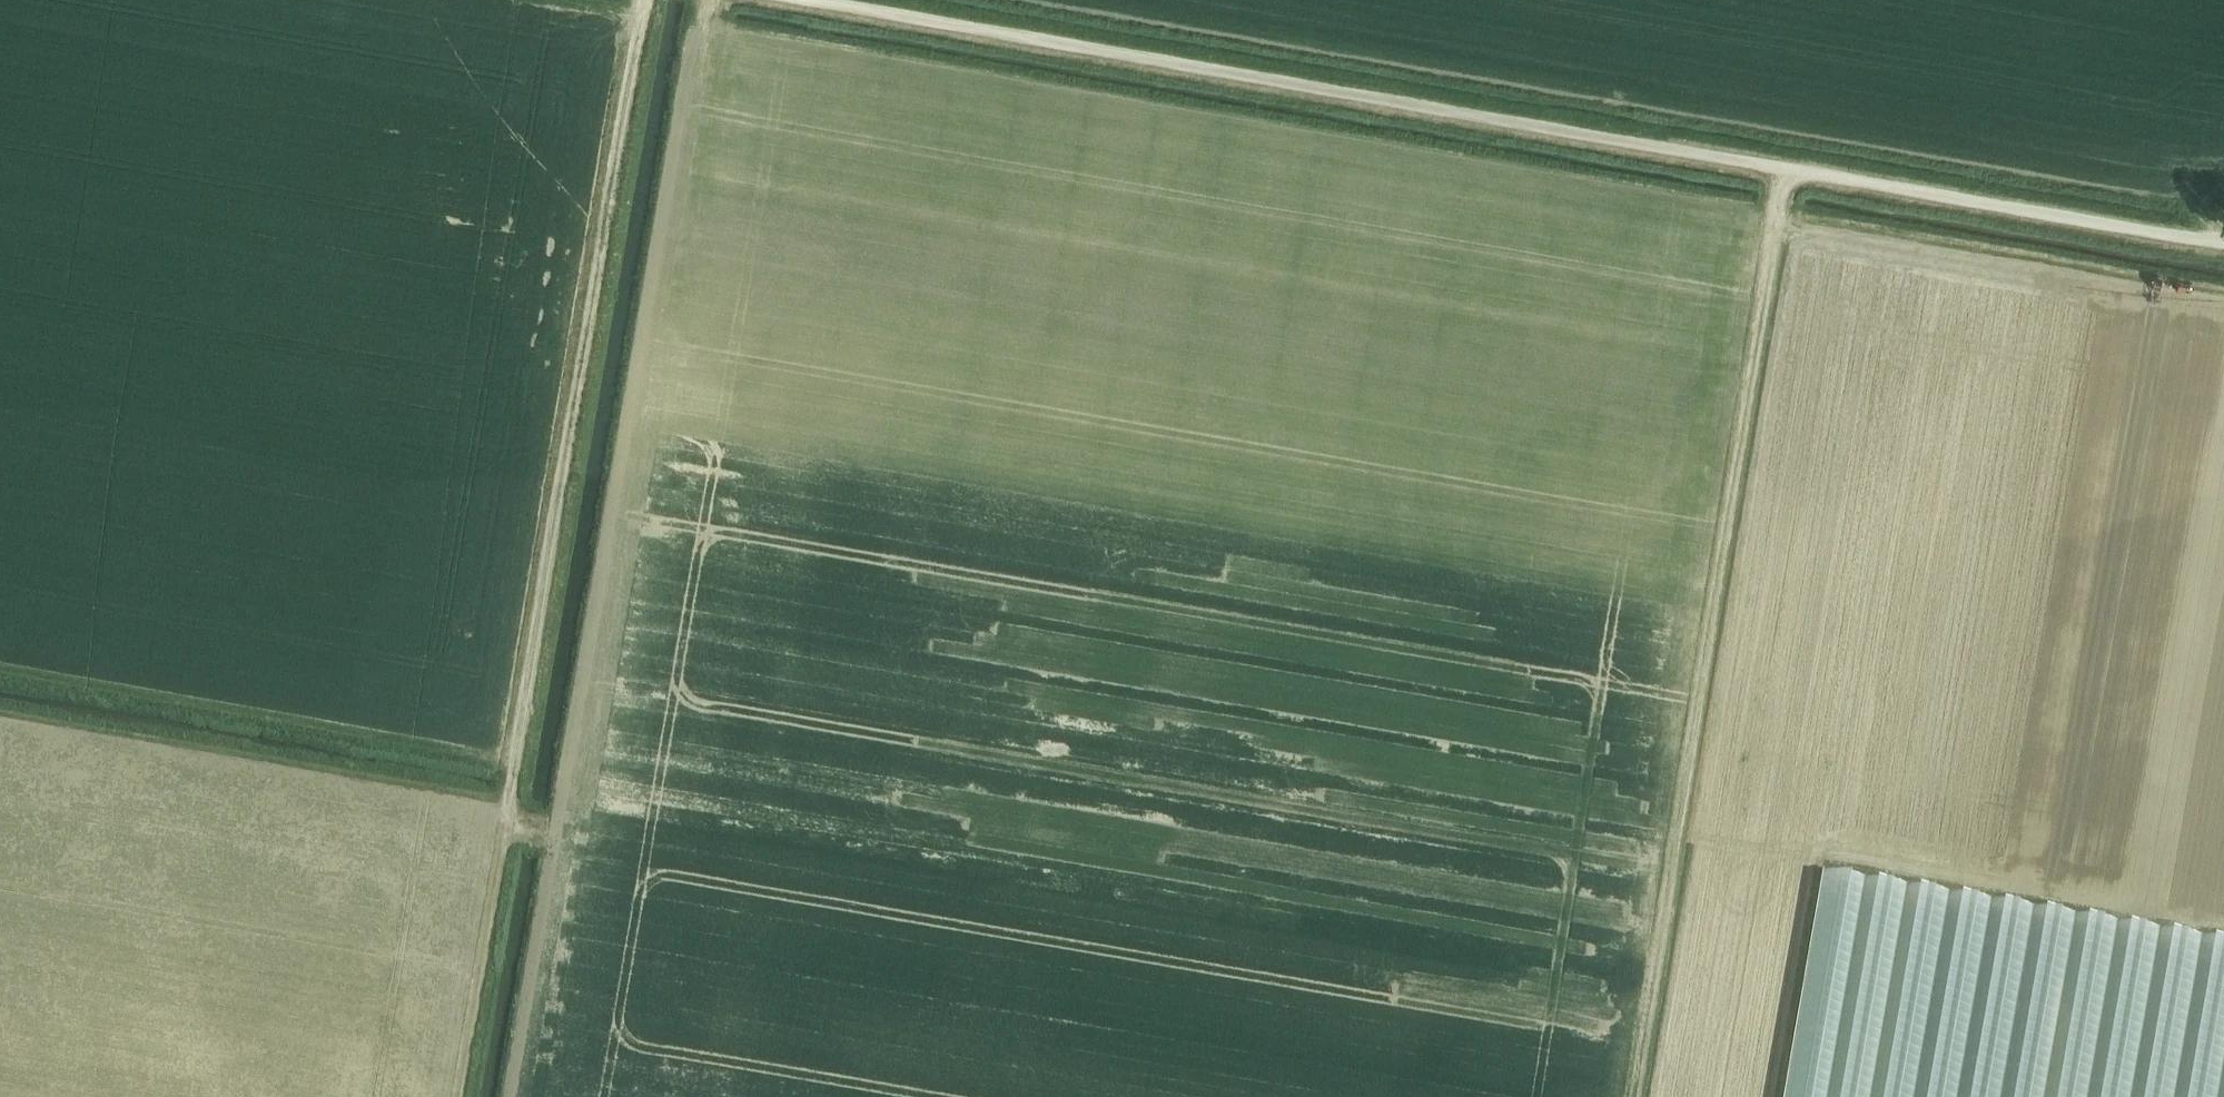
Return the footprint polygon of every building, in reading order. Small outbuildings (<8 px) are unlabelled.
[(1786,1096),(2223,1096),(2223,944),(1824,875),(1786,1096)]
